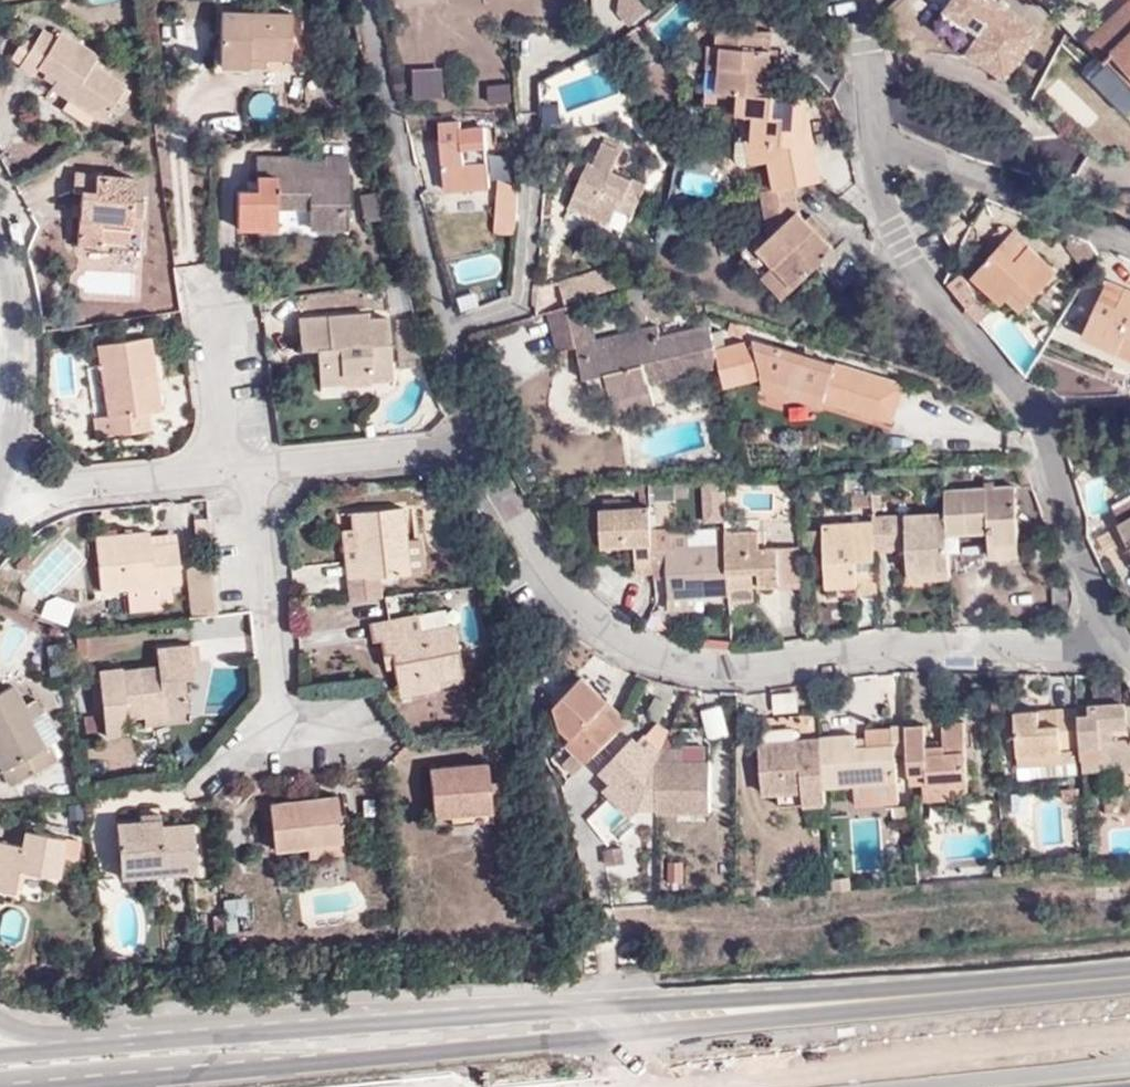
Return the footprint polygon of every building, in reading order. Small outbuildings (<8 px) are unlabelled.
[(652,0),(622,0),(619,12),(630,25),(656,5),(652,0)] [(1006,0),(946,0),(943,4),(977,29),(966,44),(1010,77),(1046,29),(1006,0)] [(1114,17),(1121,24),(1129,15),(1129,1),(1114,17)] [(977,29),(943,4),(932,19),(966,44),(977,29)] [(221,67),(249,69),(250,58),(269,58),(292,59),(294,12),(224,9),(221,67)] [(1114,17),(1090,40),(1107,59),(1091,73),(1129,116),(1129,15),(1121,24),(1114,17)] [(74,91),(68,101),(62,112),(91,129),(99,118),(105,122),(128,86),(94,64),(100,53),(64,30),(58,38),(44,29),(35,45),(25,39),(13,58),(21,64),(19,68),(34,76),(39,69),(56,81),(74,91)] [(741,93),(778,95),(778,69),(771,69),(772,50),(764,50),(764,32),(719,29),(718,46),(716,69),(723,69),(722,91),(741,93)] [(764,50),(772,50),(773,33),(764,32),(764,50)] [(709,68),(716,69),(718,46),(711,46),(709,68)] [(771,69),(778,69),(779,50),(772,50),(771,69)] [(250,58),(249,69),(268,69),(269,58),(250,58)] [(446,64),(414,65),(415,93),(447,93),(446,64)] [(495,79),(489,79),(490,98),(498,97),(498,102),(509,102),(509,98),(513,98),(512,78),(508,79),(508,75),(495,76),(495,79)] [(51,89),(68,101),(74,91),(56,81),(51,89)] [(795,187),(824,182),(817,145),(806,145),(808,108),(809,98),(778,95),(741,93),(740,110),(741,114),(754,115),(754,144),(790,145),(792,154),(787,155),(787,159),(771,163),(776,189),(795,187)] [(806,145),(817,145),(808,108),(806,145)] [(462,122),(440,125),(443,162),(463,166),(488,162),(484,126),(463,126),(462,122)] [(589,208),(572,201),(569,208),(609,227),(616,212),(620,201),(638,208),(646,189),(612,175),(622,155),(602,144),(592,167),(587,181),(599,188),(589,208)] [(790,145),(754,144),(747,144),(753,166),(771,163),(787,159),(787,155),(792,154),(790,145)] [(325,161),(304,161),(304,158),(256,158),(256,191),(237,192),(237,228),(276,228),(276,209),(310,210),(310,230),(348,230),(348,158),(325,157),(325,161)] [(567,172),(587,181),(592,167),(574,159),(567,172)] [(463,166),(443,162),(445,190),(489,187),(488,162),(463,166)] [(101,246),(102,239),(103,223),(132,225),(132,231),(142,231),(144,200),(134,199),(136,177),(77,172),(76,190),(81,191),(80,206),(92,207),(90,222),(79,221),(77,244),(101,246)] [(584,184),(587,181),(567,172),(565,176),(581,183),(584,184)] [(493,232),(515,235),(518,189),(499,179),(493,232)] [(581,183),(572,201),(589,208),(599,188),(587,181),(584,184),(581,183)] [(799,211),(795,187),(776,189),(762,192),(771,238),(761,248),(777,265),(799,287),(837,252),(827,239),(806,220),(799,211)] [(360,195),(367,224),(384,219),(377,191),(360,195)] [(1126,191),(1119,206),(1129,212),(1129,191),(1126,191)] [(620,201),(616,212),(632,217),(638,208),(620,201)] [(80,206),(79,221),(90,222),(92,207),(80,206)] [(813,214),(806,220),(827,239),(833,234),(813,214)] [(103,223),(102,239),(131,242),(132,231),(132,225),(103,223)] [(1001,244),(1016,258),(1029,243),(1014,229),(1001,244)] [(1066,243),(1089,271),(1100,253),(1089,240),(1072,232),(1066,243)] [(1017,285),(1032,299),(1057,270),(1029,243),(1016,258),(1001,244),(974,272),(1005,299),(1009,294),(1017,285)] [(799,287),(777,265),(764,275),(786,298),(799,287)] [(561,282),(565,303),(618,287),(612,266),(561,282)] [(640,285),(628,289),(633,313),(637,312),(641,323),(649,321),(640,285)] [(1025,307),(1032,299),(1017,285),(1009,294),(1025,307)] [(1101,296),(1086,332),(1121,347),(1126,336),(1129,328),(1129,286),(1128,285),(1122,296),(1119,304),(1101,296)] [(1105,288),(1101,296),(1119,304),(1122,296),(1105,288)] [(392,313),(408,309),(405,295),(389,298),(392,313)] [(584,302),(550,313),(558,353),(575,349),(595,343),(584,302)] [(373,373),(373,381),(396,380),(391,315),(367,318),(367,313),(299,317),(298,349),(319,349),(320,385),(343,384),(343,376),(373,373)] [(650,384),(720,367),(717,352),(710,328),(661,338),(659,327),(637,333),(641,350),(626,354),(624,347),(580,359),(584,380),(587,379),(605,376),(611,393),(613,404),(652,393),(650,384)] [(595,343),(575,349),(580,359),(624,347),(626,354),(641,350),(637,333),(595,343)] [(119,415),(107,416),(94,418),(95,437),(153,428),(151,410),(164,408),(154,338),(98,345),(101,369),(113,367),(119,415)] [(720,367),(725,388),(763,379),(825,399),(823,404),(891,426),(902,388),(756,342),(717,352),(720,367)] [(401,369),(417,367),(414,356),(400,359),(401,369)] [(101,369),(107,416),(119,415),(113,367),(101,369)] [(343,384),(373,381),(373,373),(343,376),(343,384)] [(605,376),(587,379),(591,398),(611,393),(605,376)] [(825,399),(763,379),(760,389),(821,409),(823,404),(825,399)] [(656,406),(652,393),(613,404),(616,415),(656,406)] [(1027,484),(1022,473),(1017,474),(1019,484),(1027,484)] [(700,480),(704,519),(726,517),(723,478),(700,480)] [(984,487),(944,487),(945,521),(946,530),(987,530),(987,543),(1015,542),(1013,486),(994,486),(984,487)] [(613,501),(599,501),(599,510),(613,509),(613,501)] [(1113,511),(1129,543),(1129,502),(1113,511)] [(651,530),(649,507),(613,509),(599,510),(601,538),(601,546),(632,546),(633,573),(652,573),(651,549),(651,530)] [(352,601),(383,598),(381,578),(412,575),(405,508),(352,513),(353,530),(353,532),(357,532),(359,562),(345,563),(349,601),(352,601)] [(599,510),(585,510),(586,539),(601,538),(599,510)] [(945,521),(870,524),(870,529),(872,554),(905,552),(906,586),(947,585),(946,530),(945,521)] [(651,549),(689,547),(688,529),(651,530),(651,549)] [(872,554),(870,529),(852,529),(820,530),(821,555),(828,555),(829,564),(821,564),(822,590),(853,590),(854,599),(874,599),(873,575),(854,575),(854,566),(872,565),(872,554)] [(343,530),(345,563),(359,562),(357,532),(353,532),(353,530),(343,530)] [(763,531),(724,534),(725,546),(726,590),(750,590),(750,588),(777,586),(775,551),(765,550),(763,531)] [(129,590),(131,613),(164,609),(164,603),(173,602),(172,585),(182,584),(178,544),(151,547),(150,532),(97,539),(102,592),(129,590)] [(1015,542),(987,543),(987,553),(1014,554),(1015,542)] [(726,590),(725,546),(689,547),(651,549),(652,573),(652,577),(665,577),(665,598),(666,598),(685,598),(692,598),(726,596),(726,590)] [(195,612),(215,610),(210,563),(190,565),(195,612)] [(854,575),(873,575),(872,565),(854,566),(854,575)] [(751,600),(750,590),(726,590),(726,596),(726,602),(751,600)] [(59,622),(71,606),(52,592),(40,608),(59,622)] [(666,613),(692,611),(692,598),(685,598),(666,598),(665,598),(666,613)] [(411,634),(424,631),(420,613),(407,616),(411,634)] [(399,688),(439,680),(466,675),(456,625),(424,631),(411,634),(407,616),(368,622),(372,640),(380,639),(388,638),(394,668),(399,688)] [(387,670),(394,668),(388,638),(380,639),(387,670)] [(124,676),(123,667),(99,670),(107,737),(130,735),(130,719),(144,717),(145,727),(189,722),(186,679),(196,677),(192,645),(158,647),(159,664),(139,666),(140,675),(124,676)] [(139,666),(123,667),(124,676),(140,675),(139,666)] [(564,739),(585,760),(596,747),(609,735),(617,726),(598,708),(605,699),(578,676),(553,701),(560,725),(569,734),(564,739)] [(441,690),(439,680),(399,688),(400,697),(441,690)] [(25,705),(14,685),(0,692),(0,757),(15,784),(58,761),(50,746),(47,747),(25,705)] [(800,709),(798,690),(772,693),(774,712),(800,709)] [(37,699),(25,705),(47,747),(50,746),(60,740),(37,699)] [(624,717),(605,699),(598,708),(617,726),(624,717)] [(1077,709),(1081,750),(1082,758),(1100,756),(1101,769),(1129,767),(1129,727),(1127,727),(1126,711),(1126,705),(1096,706),(1095,699),(1088,700),(1088,708),(1077,709)] [(721,702),(700,708),(708,737),(728,732),(721,702)] [(1081,750),(1077,709),(1057,711),(1059,724),(1041,726),(1040,712),(1030,712),(1014,714),(1018,753),(1064,750),(1081,750)] [(1059,724),(1057,711),(1040,712),(1041,726),(1059,724)] [(906,749),(910,783),(923,783),(966,779),(962,722),(941,723),(941,740),(942,746),(925,747),(925,740),(923,725),(904,726),(906,749)] [(894,750),(906,749),(904,726),(904,725),(890,726),(889,728),(864,729),(864,737),(865,746),(855,748),(854,739),(854,736),(819,739),(823,785),(854,783),(896,780),(894,750)] [(609,735),(596,747),(606,759),(618,745),(609,735)] [(653,807),(654,760),(629,735),(618,745),(606,759),(598,769),(635,809),(653,807)] [(864,737),(854,739),(855,748),(865,746),(864,737)] [(800,804),(823,803),(823,785),(819,739),(758,745),(760,794),(800,792),(800,804)] [(1064,765),(1064,750),(1018,753),(1019,768),(1064,765)] [(1082,758),(1082,769),(1101,769),(1100,756),(1082,758)] [(653,807),(654,811),(705,811),(707,762),(654,760),(653,807)] [(451,815),(493,812),(489,763),(431,767),(435,816),(451,815)] [(966,779),(923,783),(923,801),(967,798),(966,779)] [(898,800),(896,780),(854,783),(855,803),(898,800)] [(269,803),(274,850),(308,847),(343,844),(338,796),(269,803)] [(494,821),(493,812),(451,815),(452,824),(494,821)] [(115,822),(120,868),(160,864),(162,876),(198,873),(194,822),(162,825),(160,818),(115,822)] [(16,893),(21,870),(61,877),(65,859),(68,838),(26,829),(21,848),(0,842),(0,889),(16,893)] [(68,838),(65,859),(78,861),(82,840),(68,838)] [(308,847),(309,857),(343,853),(343,844),(308,847)] [(684,880),(684,860),(667,860),(667,880),(684,880)] [(160,864),(120,868),(121,880),(162,876),(160,864)] [(223,898),(225,932),(247,931),(245,896),(223,898)]
